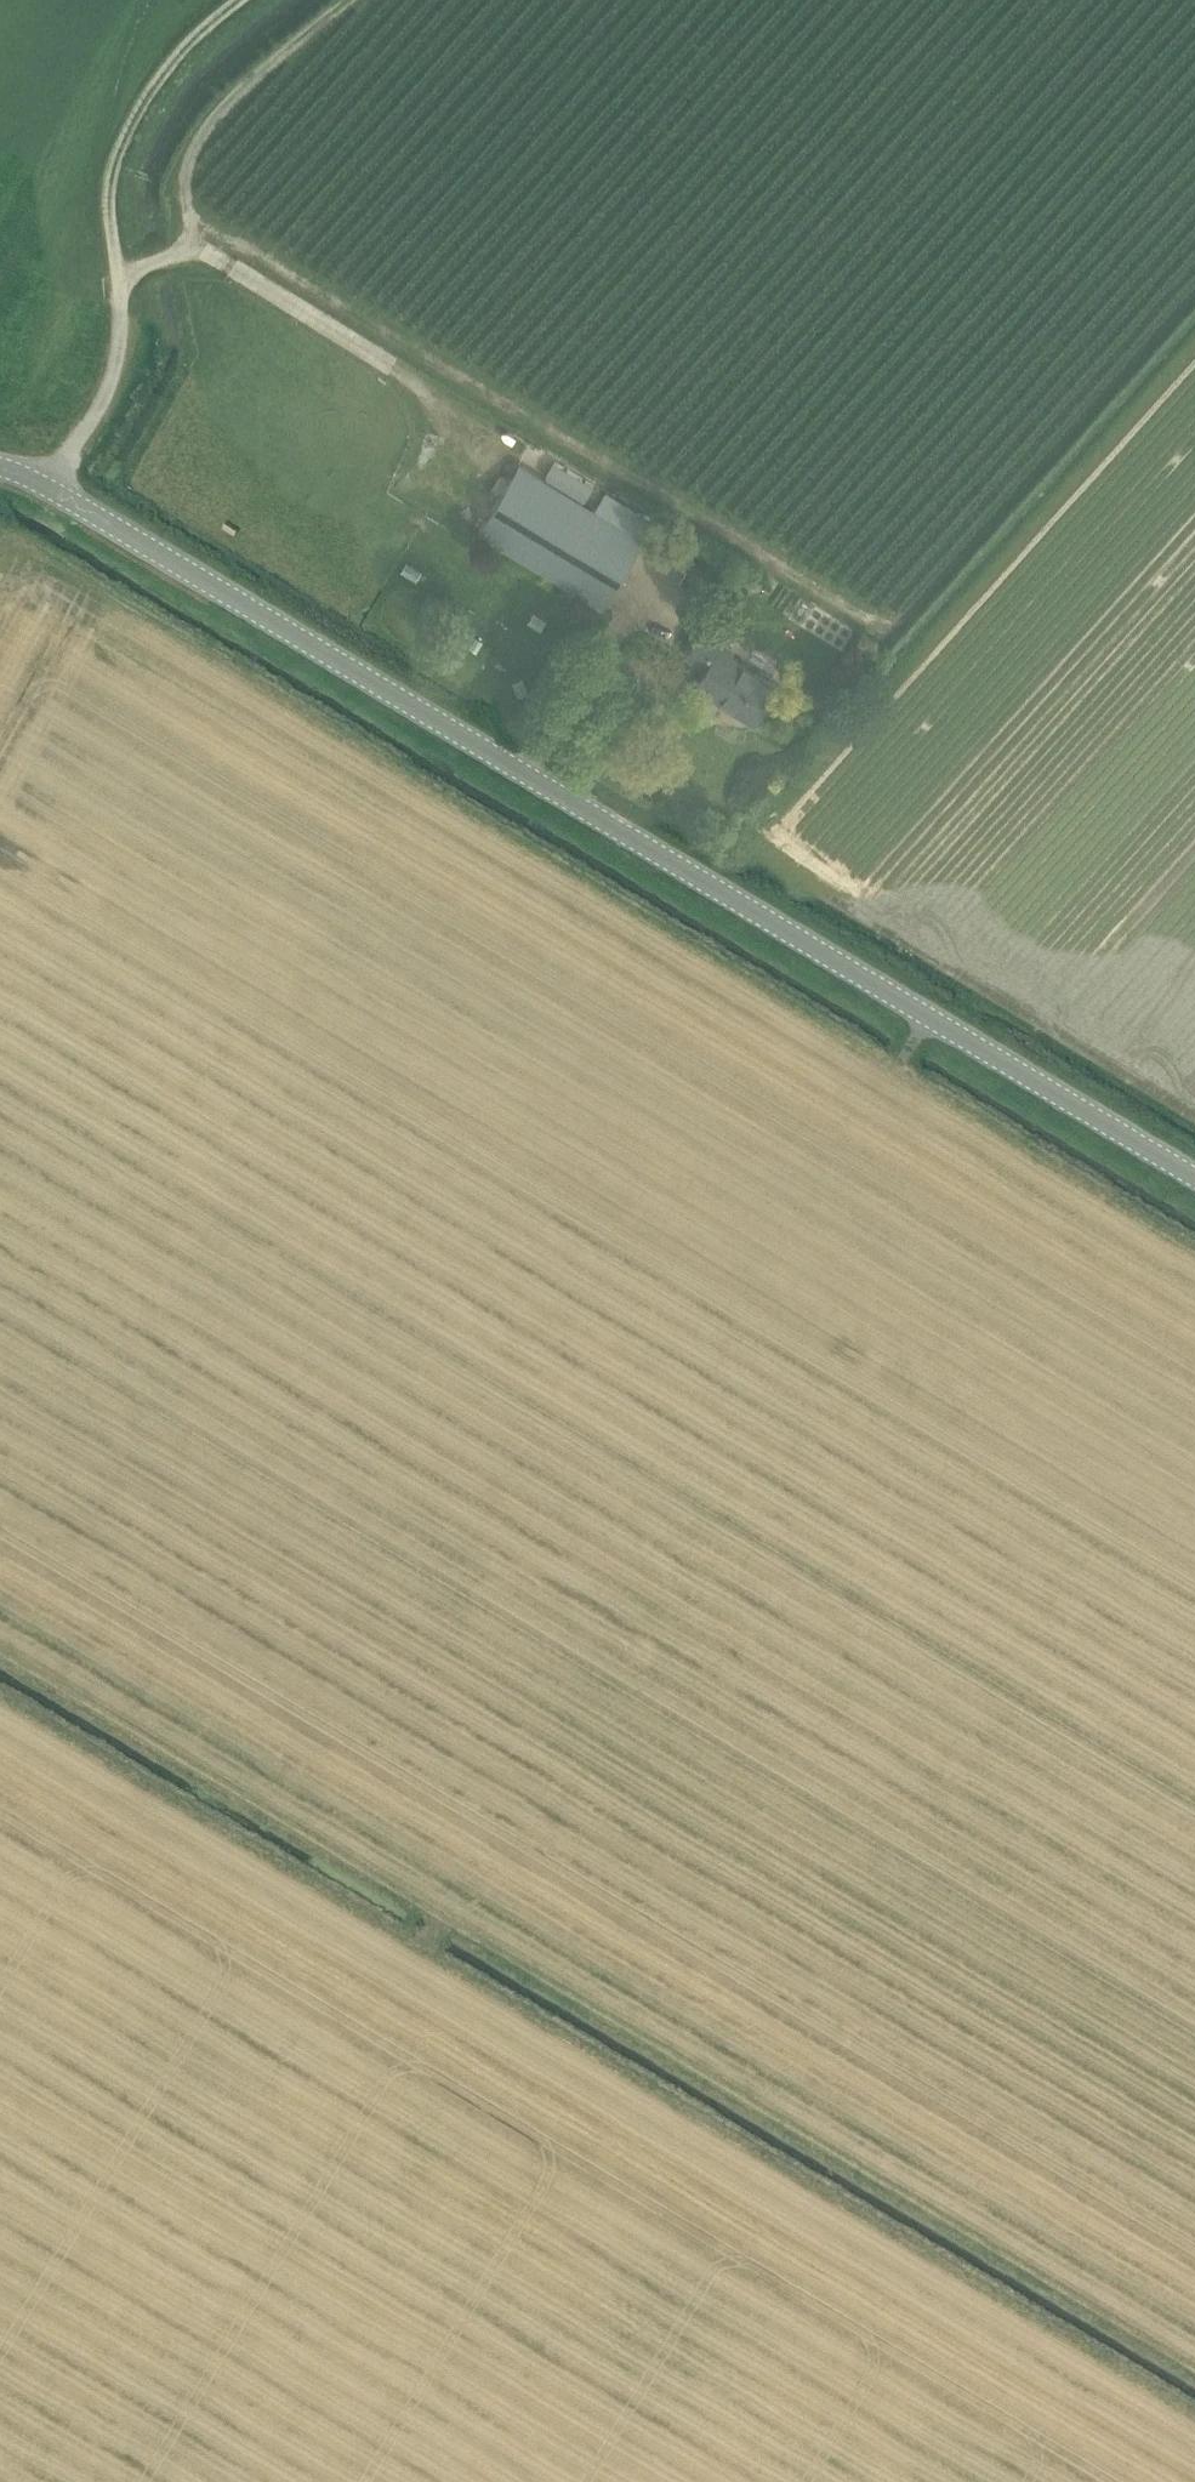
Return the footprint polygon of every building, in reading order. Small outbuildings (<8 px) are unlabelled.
[(520,466),(480,531),(604,607),(644,541),(595,511),(520,466)] [(756,719),(777,684),(720,649),(724,644),(703,631),(687,657),(707,669),(695,688),(720,704),(723,699),(756,719)]
